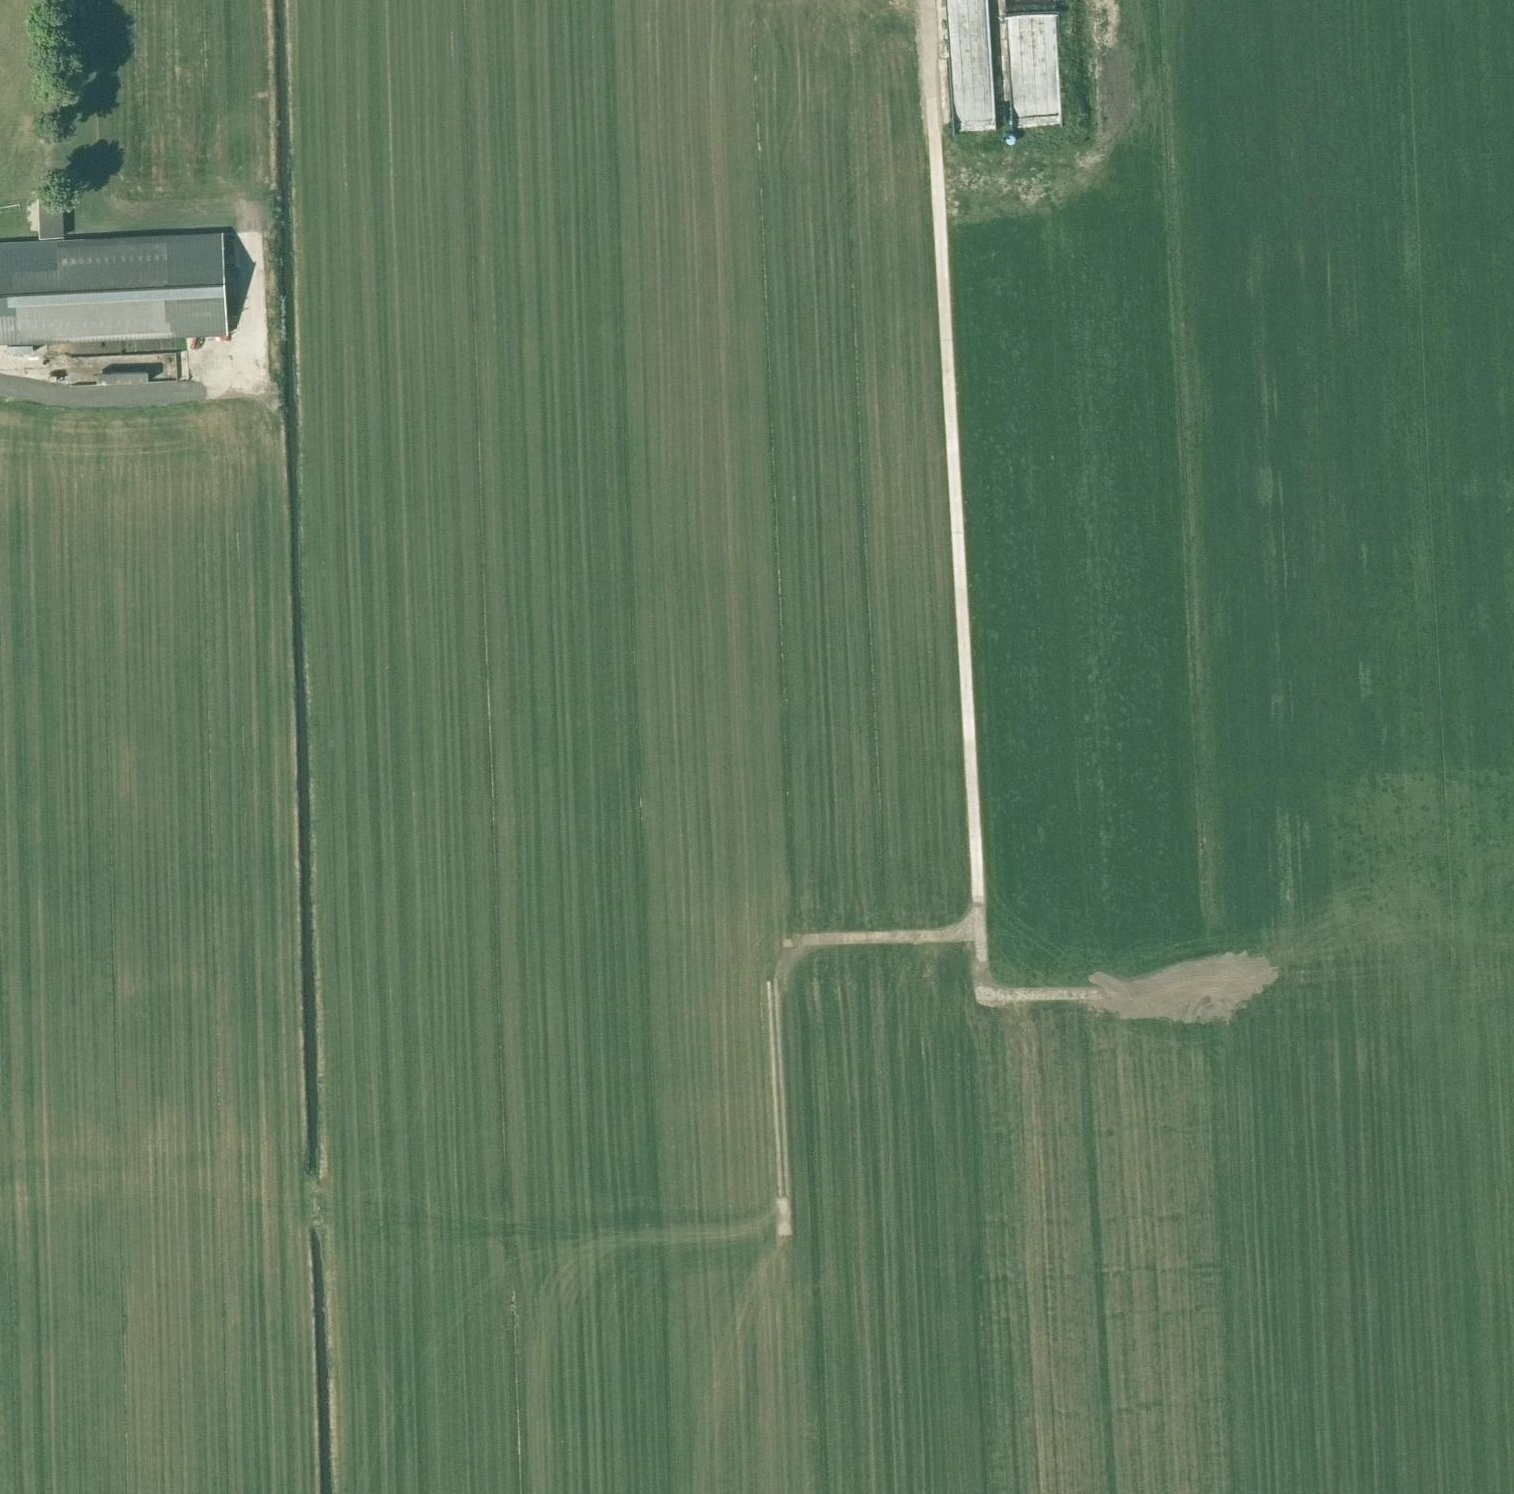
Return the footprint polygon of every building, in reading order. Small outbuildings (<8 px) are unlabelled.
[(38,188),(40,236),(63,235),(61,187),(38,188)] [(223,233),(0,243),(0,342),(228,331),(223,233)] [(82,348),(82,362),(106,363),(107,349),(82,348)]
